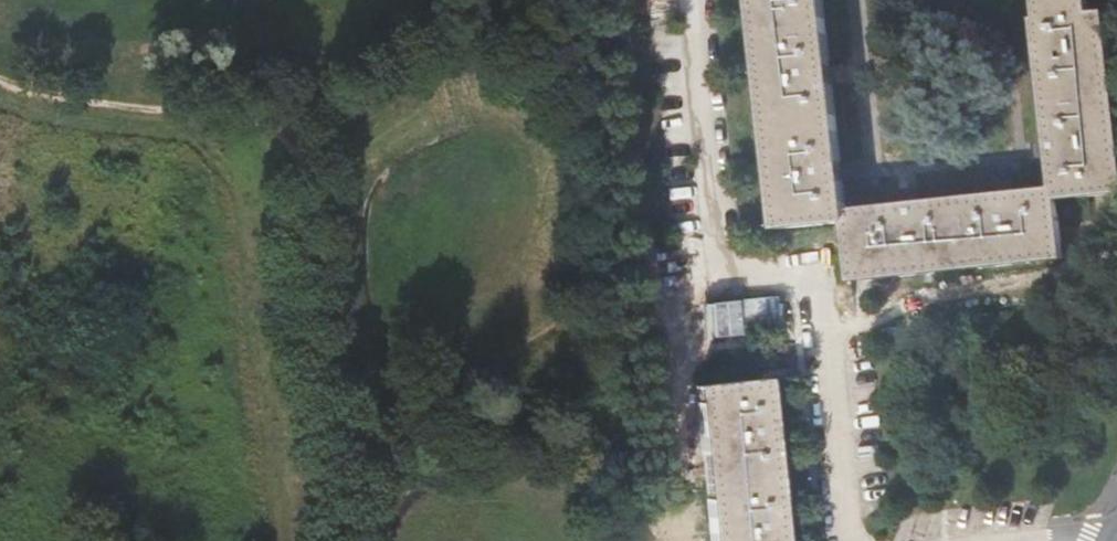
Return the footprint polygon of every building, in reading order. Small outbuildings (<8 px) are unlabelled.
[(844,221),(843,212),(840,180),(838,163),(830,83),(828,67),(821,0),(752,0),(775,214),(776,228),(844,221)] [(1053,190),(1054,198),(1116,192),(1116,148),(1103,14),(1088,16),(1086,0),(1036,0),(1038,20),(1035,20),(1038,45),(1039,62),(1048,141),(1049,158),(1053,190)] [(1039,62),(1038,45),(1026,46),(1028,63),(1039,62)] [(839,65),(828,67),(830,83),(841,82),(839,65)] [(1038,159),(1049,158),(1048,141),(1036,143),(1038,159)] [(850,162),(838,163),(840,180),(852,179),(850,162)] [(994,184),(996,196),(1012,194),(1011,182),(994,184)] [(1060,258),(1054,198),(1053,190),(1012,194),(996,196),(917,204),(900,206),(843,212),(844,221),(851,280),(912,273),(1060,258)] [(899,194),(900,206),(917,204),(915,193),(899,194)] [(709,540),(779,540),(779,534),(777,517),(768,437),(766,420),(761,380),(692,387),(702,472),(709,540)] [(778,419),(766,420),(768,437),(779,436),(778,419)] [(788,516),(777,517),(779,534),(790,533),(788,516)]
